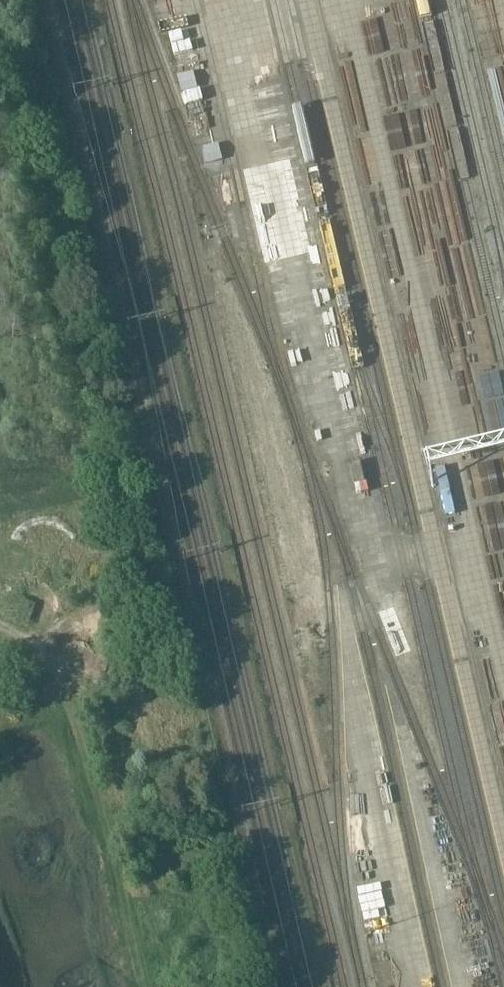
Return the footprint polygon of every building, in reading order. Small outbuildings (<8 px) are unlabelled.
[(355,485),(365,482),(360,462),(350,464),(355,485)]
